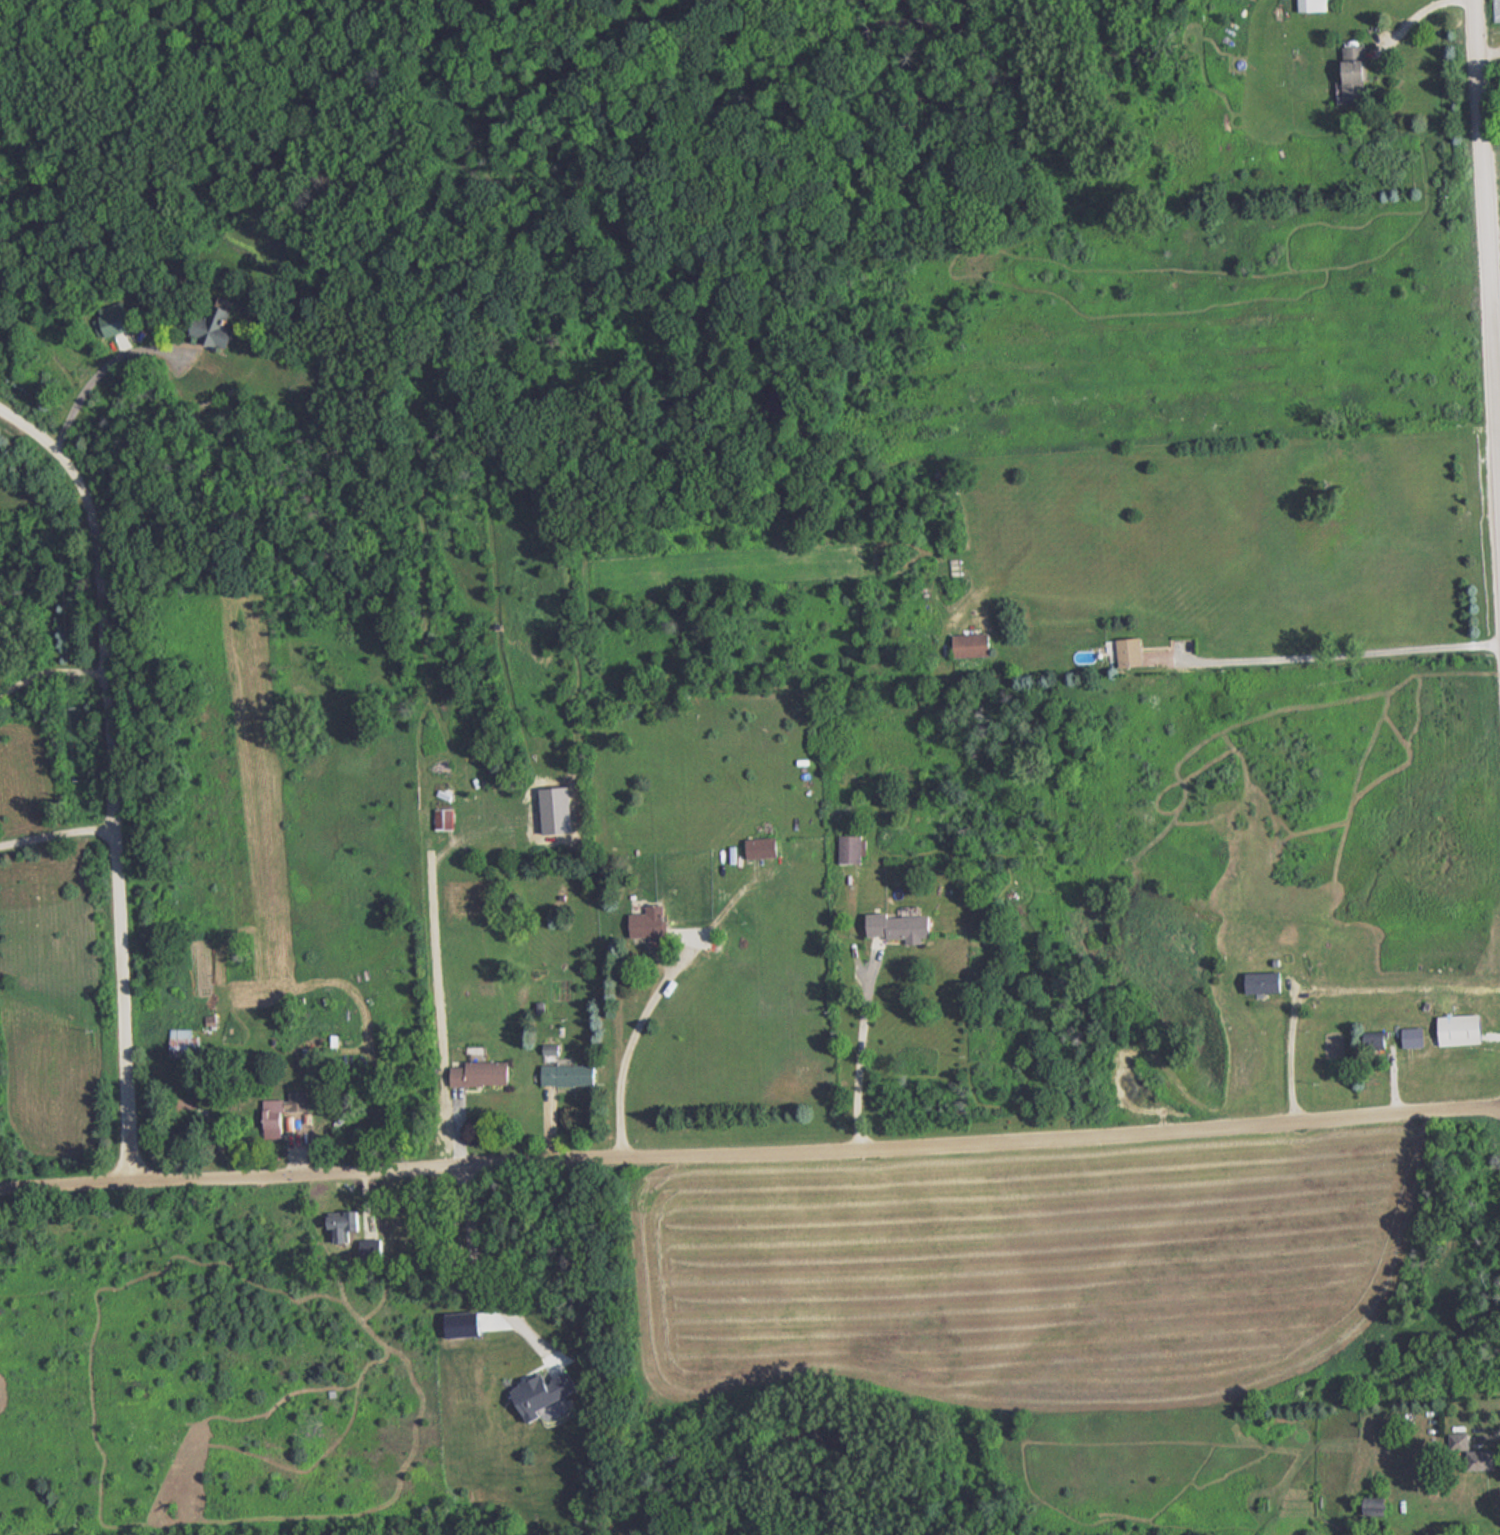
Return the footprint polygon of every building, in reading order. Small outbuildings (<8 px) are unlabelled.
[(1345,101),(1369,100),(1368,46),(1344,46),(1345,101)] [(232,310),(206,302),(195,338),(231,349),(236,333),(226,330),(232,310)] [(137,328),(129,307),(102,317),(109,338),(137,328)] [(954,634),(954,656),(992,655),(991,633),(954,634)] [(1121,665),(1145,665),(1145,637),(1121,637),(1121,665)] [(839,862),(862,862),(862,834),(839,834),(839,862)] [(779,858),(778,837),(747,838),(748,858),(779,858)] [(631,912),(631,942),(666,942),(667,905),(647,905),(647,912),(631,912)] [(870,915),(871,937),(909,936),(909,944),(924,944),(924,937),(933,937),(933,914),(870,915)] [(1246,972),(1246,994),(1283,994),(1283,972),(1246,972)] [(1485,1044),(1484,1014),(1440,1015),(1441,1045),(1485,1044)] [(1426,1028),(1404,1028),(1404,1047),(1426,1047),(1426,1028)] [(1384,1048),(1389,1038),(1375,1032),(1370,1042),(1384,1048)] [(170,1057),(199,1057),(199,1038),(170,1038),(170,1057)] [(509,1062),(452,1061),(452,1084),(509,1085),(509,1062)] [(543,1085),(596,1085),(596,1064),(543,1064),(543,1085)] [(289,1099),(265,1099),(265,1127),(282,1127),(282,1111),(309,1111),(309,1090),(289,1090),(289,1099)] [(332,1242),(348,1242),(348,1230),(361,1230),(361,1212),(332,1212),(332,1242)] [(1497,1470),(1497,1450),(1471,1450),(1471,1470),(1497,1470)]
